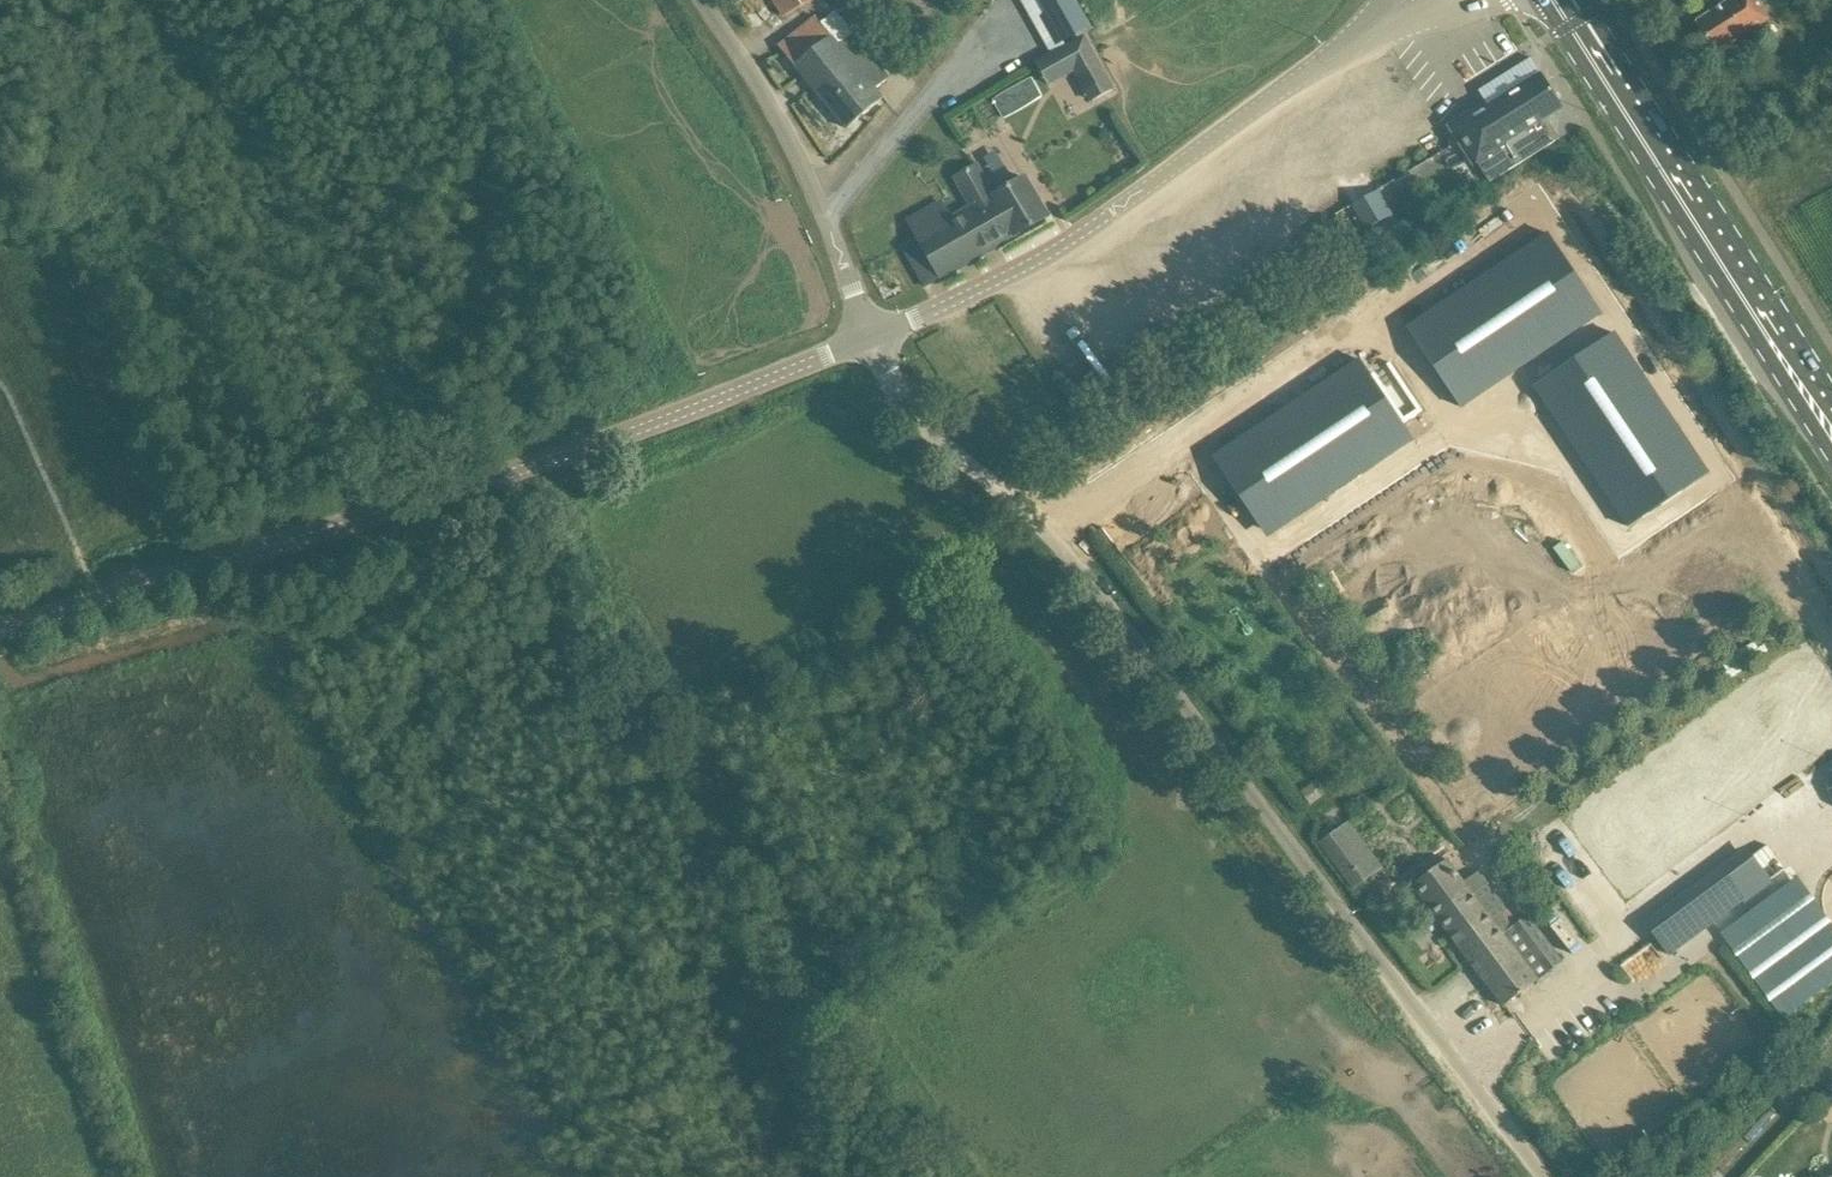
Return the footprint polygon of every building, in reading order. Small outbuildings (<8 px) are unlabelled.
[(785,16),(811,0),(775,0),(785,16)] [(1060,37),(1086,24),(1073,0),(1040,0),(1051,19),(1060,37)] [(1757,0),(1731,0),(1697,22),(1726,68),(1745,55),(1735,40),(1769,18),(1757,0)] [(889,77),(852,35),(837,16),(825,26),(816,15),(780,45),(848,128),(884,97),(876,88),(889,77)] [(1039,26),(1037,27),(1046,45),(1049,43),(1060,37),(1051,19),(1039,26)] [(1086,34),(1053,52),(1067,76),(1080,69),(1097,99),(1117,88),(1086,34)] [(1521,43),(1467,65),(1474,83),(1528,60),(1521,43)] [(1564,108),(1542,73),(1486,107),(1487,108),(1455,127),(1489,183),(1560,138),(1547,118),(1564,108)] [(993,95),(1004,115),(1044,94),(1033,74),(993,95)] [(941,276),(986,252),(1016,235),(1048,216),(1025,177),(994,195),(977,165),(957,177),(974,207),(952,219),(943,202),(910,221),(919,237),(903,246),(925,285),(941,276)] [(1379,189),(1354,203),(1369,228),(1393,213),(1379,189)] [(1340,827),(1321,842),(1355,888),(1375,873),(1340,827)] [(1778,885),(1753,853),(1730,870),(1755,902),(1778,885)] [(1449,858),(1414,884),(1504,1006),(1562,962),(1527,915),(1517,923),(1479,872),(1467,881),(1449,858)]
